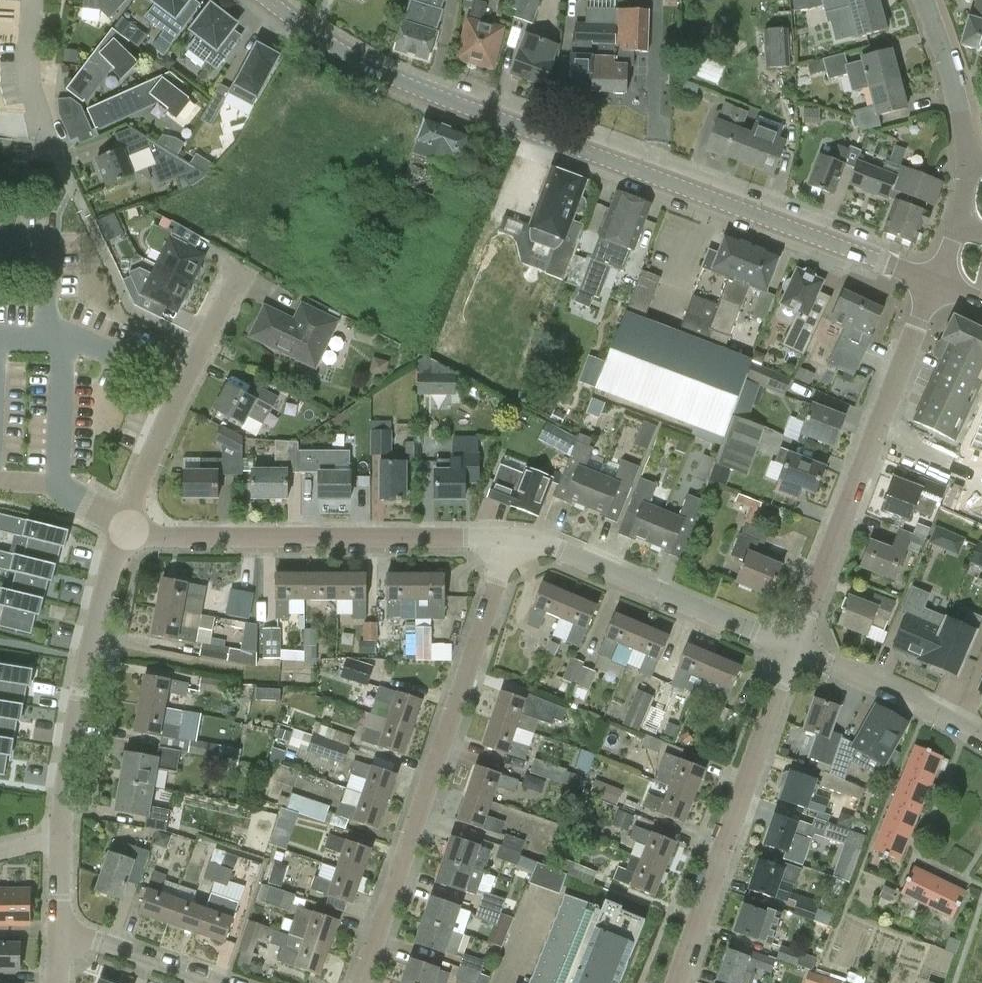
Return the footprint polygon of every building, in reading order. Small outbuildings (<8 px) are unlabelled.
[(108,19),(127,0),(85,0),(84,8),(99,10),(108,19)] [(157,4),(147,17),(164,30),(159,37),(171,45),(197,11),(187,3),(189,0),(151,0),(157,4)] [(436,33),(434,32),(435,29),(438,30),(444,11),(411,0),(395,50),(428,60),(436,33)] [(468,21),(459,59),(492,68),(502,30),(482,25),(487,3),(475,0),(465,0),(463,6),(472,8),(468,21)] [(533,24),(542,0),(512,0),(509,8),(517,11),(515,18),(533,24)] [(794,11),(809,9),(824,5),(829,23),(831,23),(836,42),(858,36),(859,38),(886,30),(878,0),(849,0),(793,0),(794,11)] [(971,19),(969,18),(961,45),(981,51),(981,0),(977,0),(971,19)] [(236,25),(211,6),(194,28),(201,33),(189,49),(217,71),(239,42),(228,35),(236,25)] [(570,92),(590,93),(592,57),(592,44),(599,44),(618,45),(620,9),(587,7),(586,23),(577,23),(576,44),(573,43),(572,56),(571,56),(570,92)] [(599,58),(592,57),(590,93),(592,93),(592,92),(613,93),(613,94),(625,95),(625,93),(627,93),(628,66),(634,66),(635,51),(649,52),(650,10),(620,9),(618,45),(599,44),(599,58)] [(120,18),(113,29),(129,41),(138,48),(146,38),(120,18)] [(113,29),(66,90),(83,102),(88,96),(111,65),(116,70),(114,73),(122,81),(138,65),(136,63),(137,62),(124,49),(124,48),(129,41),(113,29)] [(764,31),(767,69),(791,67),(788,30),(764,31)] [(557,46),(526,34),(511,74),(545,86),(553,64),(551,63),(557,46)] [(248,116),(253,107),(267,80),(266,79),(278,57),(258,46),(246,69),(242,67),(230,90),(221,85),(202,120),(212,126),(224,103),(248,116)] [(853,91),(870,87),(899,79),(891,51),(862,58),(863,61),(848,65),(845,54),(815,61),(818,73),(827,70),(829,79),(849,74),(853,91)] [(702,59),(695,76),(718,85),(725,67),(702,59)] [(176,116),(190,99),(179,91),(188,87),(170,73),(87,109),(96,129),(159,102),(176,116)] [(906,108),(899,79),(870,87),(874,105),(854,111),(859,131),(881,126),(878,115),(906,108)] [(71,98),(58,99),(59,114),(63,123),(84,114),(81,105),(71,98)] [(714,124),(717,125),(708,149),(741,161),(751,135),(741,132),(748,112),(725,103),(722,111),(720,110),(716,112),(713,120),(714,124)] [(470,137),(425,120),(417,141),(402,183),(415,188),(415,190),(432,196),(430,201),(444,206),(470,137)] [(133,176),(126,159),(150,149),(156,163),(151,165),(159,186),(185,175),(189,186),(198,182),(208,175),(207,174),(191,164),(178,156),(158,143),(133,128),(116,135),(122,149),(97,159),(108,187),(133,176)] [(79,143),(94,137),(91,131),(76,137),(79,143)] [(179,153),(186,143),(165,131),(159,141),(179,153)] [(774,144),(751,135),(741,161),(774,174),(786,141),(776,138),(774,144)] [(855,168),(858,162),(862,151),(851,147),(849,151),(838,147),(833,160),(820,155),(808,185),(834,195),(845,165),(855,168)] [(197,154),(191,164),(207,174),(213,164),(197,154)] [(907,165),(921,170),(924,159),(910,154),(907,165)] [(886,160),(882,172),(897,178),(892,190),(935,207),(944,183),(900,166),(886,160)] [(882,172),(858,162),(855,168),(849,183),(889,199),(892,190),(897,178),(882,172)] [(530,225),(530,228),(531,228),(530,232),(530,237),(531,242),(554,250),(555,250),(547,273),(562,279),(575,244),(582,226),(571,223),(575,213),(578,214),(580,214),(584,212),(586,208),(587,204),(585,200),(583,200),(580,198),(586,182),(552,169),(530,225)] [(624,271),(632,249),(634,249),(650,206),(617,194),(591,262),(577,256),(567,283),(581,289),(575,302),(590,308),(594,296),(599,298),(611,266),(624,271)] [(931,214),(926,212),(927,212),(895,200),(883,233),(914,245),(922,224),(927,226),(931,214)] [(163,255),(158,265),(191,283),(193,279),(197,279),(202,268),(200,265),(204,256),(189,249),(188,244),(166,233),(167,232),(154,225),(146,240),(151,249),(163,255)] [(728,278),(721,298),(731,302),(751,246),(726,236),(718,255),(709,252),(703,268),(728,278)] [(725,350),(750,286),(766,292),(780,257),(775,255),(774,252),(769,249),(765,251),(751,246),(731,302),(721,298),(718,305),(709,330),(712,331),(708,344),(725,350)] [(188,288),(191,283),(158,265),(153,275),(140,268),(129,273),(139,295),(158,305),(162,303),(177,311),(181,302),(185,302),(190,291),(188,288)] [(831,297),(819,292),(824,281),(816,277),(817,275),(815,270),(809,267),(804,269),(803,271),(797,269),(776,314),(778,320),(791,326),(782,346),(804,356),(831,297)] [(641,271),(626,312),(596,390),(724,439),(732,417),(745,380),(751,362),(752,360),(725,350),(708,344),(712,331),(709,330),(718,305),(693,296),(679,332),(645,319),(660,278),(641,271)] [(830,322),(844,329),(828,364),(854,377),(873,336),(871,335),(882,309),(844,291),(830,322)] [(755,315),(768,318),(774,296),(761,292),(755,315)] [(315,368),(338,321),(302,304),(294,320),(264,306),(250,337),(315,368)] [(954,316),(943,339),(943,340),(938,341),(933,351),(934,355),(934,357),(941,360),(913,421),(955,441),(981,383),(981,330),(954,316)] [(417,395),(456,396),(457,375),(456,375),(456,373),(425,357),(419,361),(419,375),(418,375),(417,395)] [(751,362),(745,380),(784,396),(791,379),(751,362)] [(800,367),(797,377),(812,382),(815,372),(800,367)] [(584,374),(581,382),(593,387),(597,378),(584,374)] [(259,387),(253,399),(228,385),(215,410),(243,425),(242,428),(257,436),(270,412),(271,413),(279,397),(259,387)] [(813,405),(813,406),(803,402),(797,419),(792,417),(784,436),(799,441),(802,433),(833,445),(844,417),(813,405)] [(764,428),(746,422),(732,417),(724,439),(715,465),(747,477),(764,428)] [(969,448),(981,453),(981,417),(969,448)] [(635,443),(650,448),(659,425),(644,419),(635,443)] [(382,455),(382,463),(381,463),(381,499),(405,499),(405,463),(397,463),(397,456),(392,456),(392,431),(391,431),(391,421),(372,421),(371,455),(382,455)] [(185,459),(185,472),(184,472),(184,499),(218,499),(218,475),(243,475),(243,437),(223,427),(215,441),(223,445),(223,459),(185,459)] [(571,505),(573,502),(586,507),(599,474),(585,469),(593,448),(589,446),(592,439),(579,434),(553,498),(571,505)] [(301,473),(319,473),(319,500),(350,500),(350,472),(341,472),(338,460),(321,436),(304,448),(306,451),(301,451),(301,473)] [(437,460),(437,470),(436,470),(435,500),(464,500),(465,483),(480,483),(480,453),(479,453),(479,437),(453,437),(453,454),(452,454),(451,460),(437,460)] [(287,473),(301,473),(301,451),(299,451),(299,442),(276,441),(276,470),(253,470),(252,499),(287,499),(287,473)] [(825,468),(789,454),(781,450),(776,462),(785,465),(775,492),(798,501),(802,488),(815,493),(825,468)] [(586,507),(600,513),(599,516),(617,523),(640,467),(622,460),(614,480),(599,474),(586,507)] [(488,497),(511,506),(538,516),(552,478),(525,468),(516,491),(509,488),(513,479),(497,473),(488,497)] [(920,477),(916,487),(894,479),(882,511),(909,522),(914,510),(931,517),(937,502),(940,504),(946,487),(920,477)] [(637,538),(650,544),(663,511),(649,505),(658,485),(640,478),(617,534),(635,541),(637,538)] [(679,517),(663,511),(650,544),(664,550),(663,553),(682,560),(702,500),(687,494),(679,517)] [(31,539),(27,558),(61,564),(64,546),(68,546),(71,529),(0,518),(0,534),(31,539)] [(959,554),(967,537),(939,524),(931,541),(959,554)] [(731,556),(744,561),(735,583),(740,585),(739,588),(749,592),(751,589),(769,597),(782,566),(755,555),(760,542),(765,545),(769,534),(746,525),(742,535),(740,534),(731,556)] [(895,581),(907,550),(919,554),(924,540),(899,530),(892,549),(871,541),(860,568),(895,581)] [(979,542),(970,563),(981,568),(981,543),(979,542)] [(21,575),(18,593),(51,598),(54,580),(58,580),(61,564),(27,558),(0,554),(0,572),(21,575)] [(290,619),(290,601),(306,601),(306,574),(275,574),(275,600),(276,600),(276,619),(290,619)] [(306,601),(336,601),(336,575),(306,574),(306,601)] [(386,574),(386,601),(387,601),(387,620),(401,620),(401,602),(415,602),(415,574),(386,574)] [(415,602),(416,620),(445,619),(445,601),(445,574),(415,574),(415,602)] [(367,620),(367,601),(367,575),(336,575),(336,601),(353,601),(353,620),(367,620)] [(207,586),(188,583),(162,578),(157,607),(202,615),(207,586)] [(539,630),(546,613),(560,619),(570,595),(543,583),(533,607),(526,625),(539,630)] [(892,648),(907,654),(905,658),(918,663),(919,662),(926,665),(942,628),(946,618),(946,617),(925,608),(930,594),(912,587),(902,611),(907,613),(892,648)] [(11,610),(8,630),(41,635),(44,615),(49,615),(51,598),(18,593),(0,590),(0,608),(11,610)] [(239,593),(235,617),(249,619),(253,595),(239,593)] [(875,594),(871,606),(849,597),(844,610),(843,610),(842,613),(843,613),(838,625),(867,636),(871,626),(885,631),(896,602),(875,594)] [(580,647),(587,630),(597,606),(570,595),(560,619),(553,636),(580,647)] [(196,644),(202,615),(157,607),(152,636),(196,644)] [(926,665),(929,666),(928,669),(944,675),(945,673),(957,678),(981,619),(981,617),(969,612),(964,626),(946,618),(942,628),(926,665)] [(626,667),(633,650),(643,626),(615,614),(605,638),(606,638),(598,655),(626,667)] [(378,641),(378,639),(378,623),(364,623),(364,641),(378,641)] [(652,678),(659,661),(670,637),(643,626),(633,650),(647,655),(639,673),(652,678)] [(267,661),(305,662),(305,651),(284,650),(284,648),(280,648),(280,627),(266,627),(266,648),(267,648),(267,661)] [(416,638),(416,661),(450,661),(452,645),(431,644),(432,628),(416,628),(416,638)] [(305,651),(305,662),(305,663),(304,663),(303,679),(318,679),(321,659),(317,659),(317,629),(305,629),(305,651)] [(200,656),(228,661),(257,666),(257,653),(230,648),(202,643),(200,656)] [(683,691),(691,674),(704,680),(715,656),(687,644),(677,668),(678,669),(671,686),(683,691)] [(724,708),(732,691),(742,668),(715,656),(704,680),(705,680),(700,691),(714,697),(711,703),(724,708)] [(352,681),(370,686),(375,667),(358,662),(357,664),(338,658),(333,674),(352,680),(352,681)] [(563,680),(576,685),(584,667),(585,664),(572,658),(563,680)] [(28,701),(31,683),(35,684),(38,666),(0,660),(0,697),(28,701)] [(596,672),(584,667),(576,685),(576,686),(573,694),(574,694),(569,705),(578,708),(582,697),(584,698),(596,672)] [(190,683),(171,680),(145,675),(138,710),(178,717),(180,711),(165,708),(168,694),(187,697),(190,683)] [(201,678),(199,690),(238,696),(240,683),(225,681),(225,682),(201,678)] [(422,700),(397,692),(380,686),(375,699),(377,700),(372,714),(413,728),(422,700)] [(256,689),(256,701),(281,701),(281,689),(256,689)] [(638,690),(623,724),(639,731),(649,707),(647,707),(652,696),(638,690)] [(501,691),(492,719),(534,733),(539,720),(552,725),(554,719),(562,722),(566,710),(528,694),(526,699),(501,691)] [(18,736),(21,717),(25,718),(28,701),(0,697),(0,733),(18,736)] [(817,769),(830,774),(842,739),(846,742),(848,737),(832,731),(840,708),(814,699),(804,730),(816,735),(808,758),(819,762),(817,769)] [(884,765),(908,723),(876,705),(854,746),(853,748),(884,765)] [(161,748),(180,752),(216,759),(218,746),(180,738),(182,727),(177,726),(178,717),(138,710),(134,733),(167,739),(165,748),(161,748)] [(403,756),(413,728),(372,714),(367,729),(366,728),(361,741),(379,746),(378,748),(403,756)] [(507,755),(525,761),(534,733),(492,719),(482,747),(507,755)] [(333,742),(326,739),(317,736),(317,737),(294,729),(289,744),(309,751),(308,753),(344,765),(350,748),(333,742)] [(281,730),(278,739),(289,743),(292,734),(281,730)] [(337,731),(333,742),(350,748),(354,737),(337,731)] [(9,773),(12,752),(16,753),(18,736),(0,733),(0,771),(9,773)] [(846,742),(842,739),(830,774),(830,775),(842,780),(853,748),(854,746),(846,742)] [(915,746),(904,772),(931,783),(942,757),(915,746)] [(126,752),(121,782),(153,788),(157,768),(177,772),(180,752),(161,748),(159,758),(126,752)] [(575,766),(590,770),(595,752),(579,748),(575,766)] [(655,780),(671,787),(670,787),(695,797),(706,770),(666,753),(655,780)] [(535,759),(531,773),(579,789),(583,777),(566,772),(567,770),(535,759)] [(352,775),(347,789),(387,803),(397,775),(354,760),(350,774),(352,775)] [(520,780),(501,774),(476,765),(467,793),(492,802),(497,787),(515,793),(520,780)] [(781,787),(784,788),(780,800),(818,813),(816,819),(827,823),(828,823),(830,815),(824,813),(828,800),(813,794),(817,781),(789,771),(789,774),(786,773),(783,774),(780,784),(781,787)] [(825,772),(820,787),(861,800),(864,790),(842,780),(830,775),(825,772)] [(921,809),(931,783),(904,772),(894,798),(921,809)] [(171,810),(150,806),(153,788),(121,782),(115,812),(148,818),(146,828),(167,832),(171,810)] [(643,807),(660,814),(659,814),(684,824),(695,797),(670,787),(665,801),(648,795),(643,807)] [(336,815),(354,821),(353,822),(378,831),(387,803),(347,789),(343,803),(341,802),(336,815)] [(292,793),(287,809),(325,822),(331,806),(292,793)] [(505,822),(487,816),(492,802),(467,793),(457,822),(482,830),(482,829),(501,836),(505,822)] [(910,835),(921,809),(894,798),(883,824),(910,835)] [(775,814),(764,846),(788,854),(788,853),(797,856),(803,838),(806,839),(812,841),(814,834),(817,827),(813,826),(799,821),(798,823),(775,814)] [(844,844),(845,845),(850,830),(828,823),(827,823),(822,837),(844,844)] [(899,861),(910,835),(883,824),(873,850),(899,861)] [(630,839),(647,846),(641,860),(665,870),(677,842),(652,832),(651,835),(634,828),(630,839)] [(850,830),(845,845),(860,850),(864,835),(850,830)] [(310,845),(306,858),(320,862),(337,868),(362,877),(372,849),(347,840),(347,841),(329,835),(324,850),(310,845)] [(506,835),(502,846),(522,853),(525,842),(506,835)] [(492,851),(480,847),(452,837),(444,861),(484,875),(492,851)] [(120,901),(127,883),(138,887),(150,852),(128,844),(124,857),(110,852),(96,892),(120,901)] [(844,844),(833,876),(848,882),(860,850),(845,845),(844,844)] [(517,865),(522,853),(502,846),(501,846),(497,858),(517,865)] [(204,878),(214,882),(224,852),(216,849),(211,863),(210,862),(204,878)] [(227,853),(224,852),(214,882),(228,887),(238,858),(227,854),(227,853)] [(561,858),(556,870),(593,884),(597,873),(561,858)] [(786,864),(785,868),(759,859),(748,890),(774,899),(775,898),(788,902),(789,900),(797,902),(793,915),(812,921),(819,903),(790,893),(793,885),(795,885),(801,869),(786,864)] [(614,880),(630,886),(630,887),(654,897),(665,870),(641,860),(639,864),(631,860),(627,870),(619,867),(614,880)] [(284,885),(288,863),(275,861),(271,883),(284,885)] [(477,896),(484,875),(444,861),(436,883),(464,892),(465,892),(477,896)] [(567,875),(537,862),(534,871),(530,883),(561,894),(567,875)] [(901,894),(927,906),(939,880),(914,867),(901,894)] [(316,877),(311,891),(328,896),(352,905),(362,877),(337,868),(332,883),(316,877)] [(879,895),(886,880),(872,873),(865,888),(879,895)] [(154,874),(149,890),(147,889),(138,914),(168,924),(176,899),(175,899),(180,886),(166,881),(167,878),(154,874)] [(965,892),(939,880),(927,906),(952,919),(965,892)] [(290,912),(296,896),(266,885),(260,902),(290,912)] [(885,886),(880,896),(891,901),(896,891),(885,886)] [(30,926),(30,889),(0,889),(0,926),(30,926)] [(485,892),(481,905),(502,913),(506,900),(485,892)] [(212,894),(206,910),(205,909),(196,934),(226,944),(240,903),(212,894)] [(532,982),(563,982),(593,905),(566,894),(532,982)] [(472,912),(460,908),(431,898),(423,921),(464,934),(472,912)] [(205,909),(176,899),(168,924),(196,934),(205,909)] [(572,982),(619,982),(644,921),(620,911),(621,908),(604,901),(572,982)] [(497,926),(502,913),(481,905),(476,918),(497,926)] [(768,909),(767,913),(744,905),(734,931),(759,940),(759,939),(771,943),(781,913),(768,909)] [(339,921),(314,913),(298,907),(289,935),(329,949),(339,921)] [(249,969),(253,956),(257,957),(257,955),(256,954),(259,946),(262,947),(264,940),(266,941),(270,928),(248,920),(238,951),(242,952),(238,965),(249,969)] [(456,957),(464,934),(423,921),(416,943),(444,953),(445,953),(456,957)] [(320,977),(329,949),(289,935),(284,949),(282,948),(278,961),(296,967),(295,969),(320,977)] [(20,971),(20,944),(0,944),(0,971),(20,971)] [(782,946),(777,959),(816,972),(820,960),(782,946)] [(737,953),(728,950),(718,980),(726,982),(752,982),(755,974),(753,973),(755,968),(771,973),(776,960),(739,947),(737,953)] [(465,954),(460,968),(480,975),(485,961),(465,954)] [(439,969),(410,960),(403,982),(405,982),(447,982),(451,973),(439,969)] [(480,975),(460,968),(456,979),(469,982),(478,982),(480,975)] [(806,982),(841,982),(842,976),(807,973),(806,982)]
